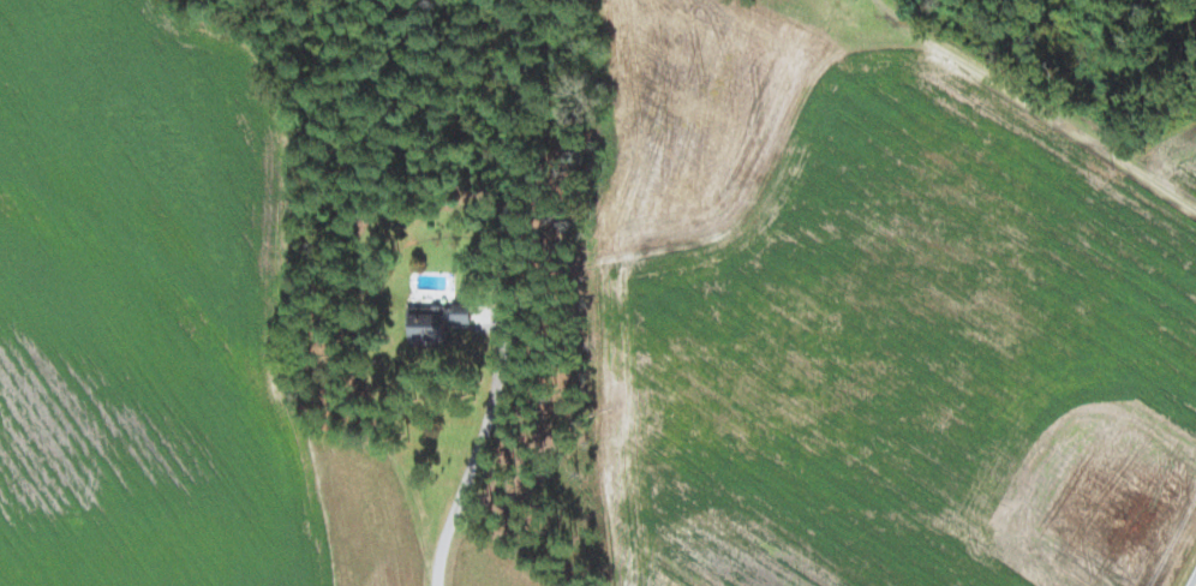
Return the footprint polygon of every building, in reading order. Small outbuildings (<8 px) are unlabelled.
[(452,302),(453,324),(472,323),(471,302),(452,302)]
